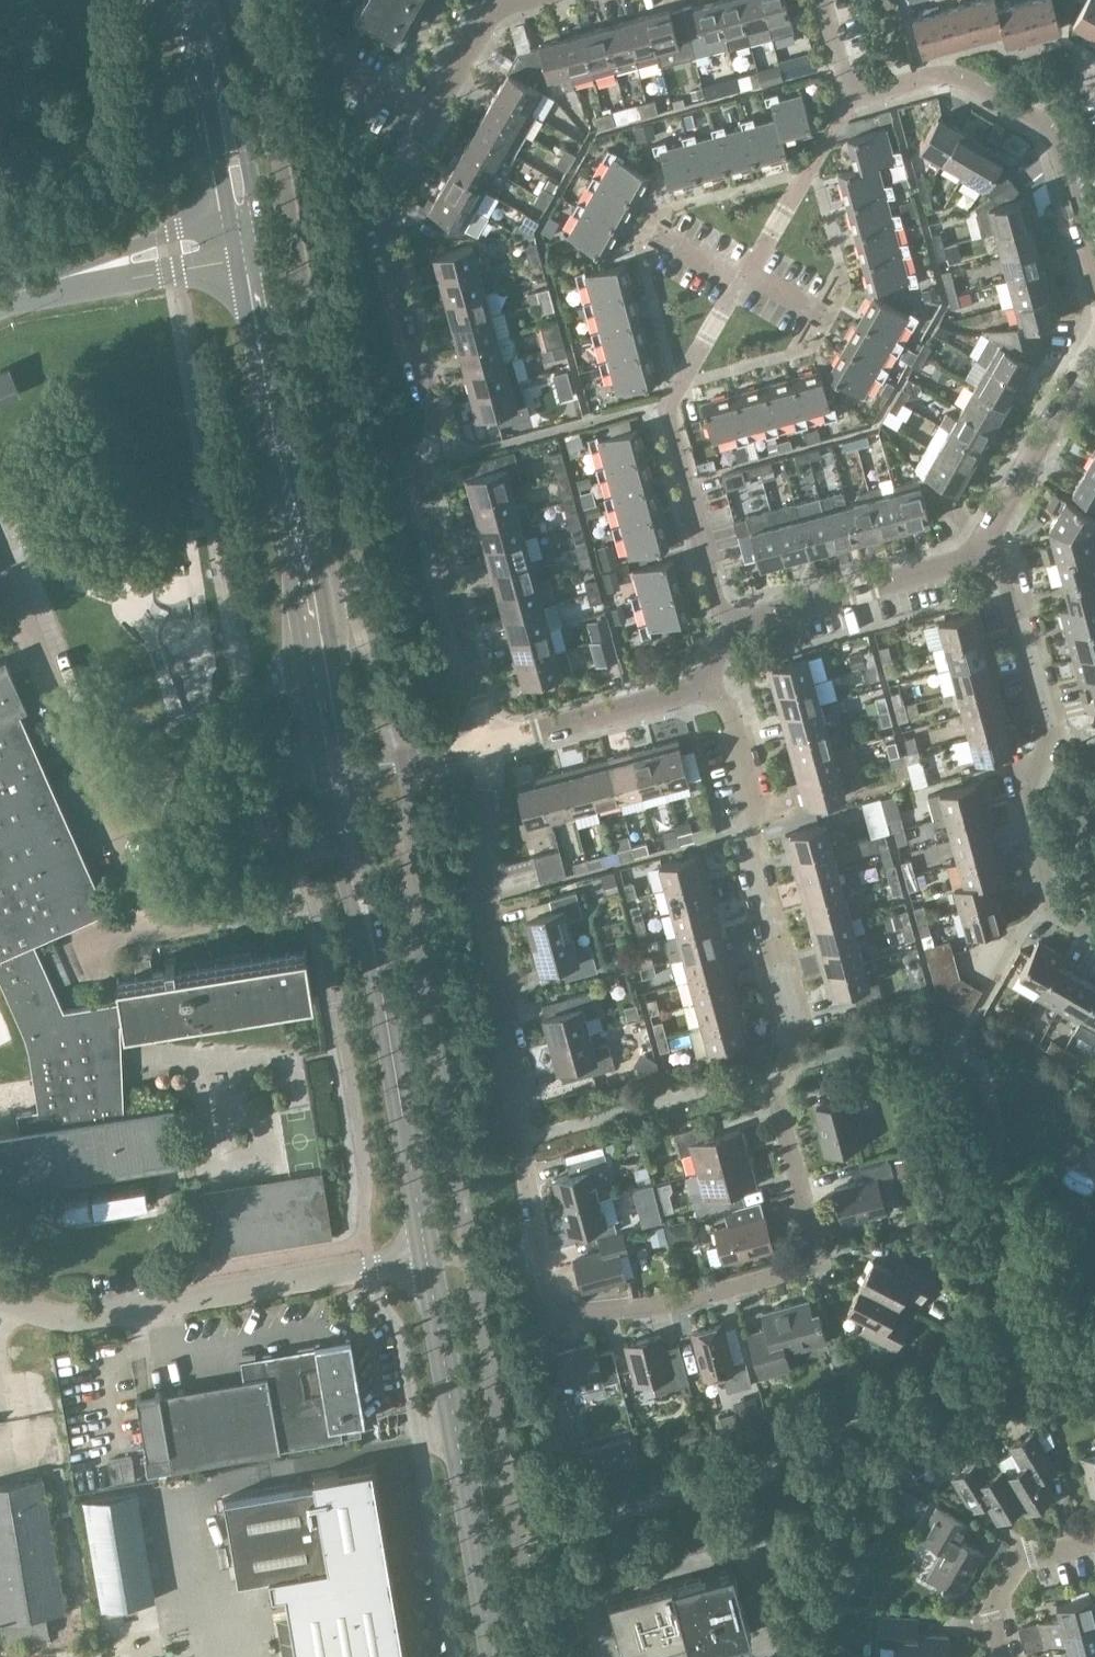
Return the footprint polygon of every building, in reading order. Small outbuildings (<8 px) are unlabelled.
[(395,33),(414,0),(364,0),(359,10),(355,8),(354,10),(395,33)] [(729,48),(715,0),(714,0),(694,5),(693,4),(681,7),(695,57),(729,48)] [(750,42),(739,0),(715,0),(729,48),(750,42)] [(770,26),(769,26),(762,0),(739,0),(750,42),(773,36),(770,26)] [(769,26),(770,26),(773,36),(794,31),(789,13),(802,10),(799,0),(762,0),(769,26)] [(997,7),(996,0),(973,0),(967,2),(976,37),(1003,30),(1003,29),(997,7)] [(1033,35),(1024,0),(1022,0),(997,7),(1003,29),(1003,30),(1006,42),(1033,35)] [(1033,35),(1060,27),(1053,0),(1024,0),(1033,35)] [(1073,22),(1094,35),(1094,0),(1085,0),(1073,22)] [(950,44),(976,37),(967,2),(940,9),(950,44)] [(660,67),(695,57),(681,7),(670,10),(669,8),(646,15),(658,58),(660,67)] [(922,51),(950,44),(940,9),(913,16),(922,51)] [(637,64),(658,58),(646,15),(625,20),(637,64)] [(615,70),(637,64),(625,20),(603,26),(615,70)] [(594,76),(615,70),(603,26),(582,32),(594,76)] [(573,82),(594,76),(582,32),(560,38),(570,76),(573,82)] [(573,82),(570,76),(560,38),(538,44),(538,46),(517,52),(537,78),(546,75),(548,82),(562,78),(565,89),(574,86),(573,82)] [(532,86),(537,78),(517,52),(506,71),(507,72),(496,92),(530,111),(541,92),(532,86)] [(757,68),(758,71),(761,83),(762,84),(782,79),(778,63),(757,68)] [(739,89),(761,83),(758,71),(735,77),(739,89)] [(782,140),(783,139),(813,132),(803,94),(780,100),(778,91),(766,95),(768,104),(772,103),(776,118),(777,118),(782,140)] [(536,115),(530,111),(496,92),(485,111),(525,134),(536,115)] [(649,113),(658,111),(654,99),(646,101),(649,113)] [(628,119),(649,113),(646,101),(625,107),(628,119)] [(607,125),(628,119),(625,107),(604,113),(607,125)] [(514,152),(525,134),(485,111),(473,130),(514,154),(515,153),(514,152)] [(598,127),(607,125),(604,113),(595,115),(598,127)] [(777,118),(776,118),(755,124),(753,115),(747,117),(760,164),(788,157),(783,139),(782,140),(777,118)] [(942,160),(959,129),(938,116),(920,147),(934,155),(927,167),(935,171),(942,160)] [(730,172),(760,164),(747,117),(740,119),(742,127),(726,131),(724,123),(718,125),(730,172)] [(701,180),(730,172),(718,125),(711,126),(714,135),(697,139),(695,131),(689,133),(701,180)] [(904,159),(901,147),(892,149),(887,128),(848,138),(855,167),(856,168),(877,162),(878,163),(894,158),(895,161),(904,159)] [(964,173),(982,141),(959,129),(942,160),(963,172),(964,173)] [(510,161),(514,154),(473,130),(462,150),(496,169),(503,157),(510,161)] [(670,188),(701,180),(689,133),(682,134),(684,142),(667,147),(665,139),(653,142),(656,152),(660,150),(670,188)] [(991,194),(1012,179),(1004,170),(1000,172),(995,169),(1004,154),(982,141),(964,173),(963,172),(961,177),(991,194)] [(572,161),(576,154),(565,148),(561,155),(572,161)] [(590,179),(631,203),(647,175),(614,155),(616,152),(608,148),(602,159),(609,163),(600,177),(593,173),(590,179)] [(485,189),(496,169),(462,150),(451,169),(485,189)] [(567,169),(572,161),(561,155),(556,162),(567,169)] [(884,185),(878,163),(877,162),(856,168),(855,167),(839,171),(847,201),(894,188),(893,182),(884,185)] [(474,208),(485,189),(451,169),(440,188),(474,208)] [(919,187),(927,185),(924,173),(916,175),(919,187)] [(616,229),(631,203),(590,179),(586,186),(593,190),(584,204),(577,200),(574,205),(616,229)] [(996,230),(1030,221),(1024,196),(1018,197),(1016,191),(1020,189),(1012,179),(991,194),(994,204),(989,205),(996,230)] [(919,187),(922,197),(930,195),(927,185),(919,187)] [(549,200),(553,193),(542,186),(538,193),(549,200)] [(463,227),(474,208),(440,188),(429,208),(427,207),(420,219),(425,221),(421,228),(432,234),(435,227),(447,234),(461,233),(464,228),(463,227)] [(855,230),(902,217),(900,210),(891,213),(887,197),(896,194),(894,188),(847,201),(855,230)] [(545,208),(549,200),(538,193),(534,201),(545,208)] [(601,255),(616,229),(574,205),(571,211),(578,215),(567,235),(601,255)] [(534,227),(538,219),(527,213),(515,233),(523,237),(534,234),(533,227),(534,227)] [(863,259),(909,246),(908,241),(900,243),(895,226),(904,223),(902,217),(855,230),(863,259)] [(1003,254),(1037,245),(1030,221),(996,230),(1003,254)] [(935,246),(944,244),(940,233),(932,235),(935,246)] [(528,255),(540,252),(536,239),(525,243),(528,255)] [(489,265),(491,265),(489,258),(477,261),(472,244),(434,254),(441,278),(489,265)] [(935,246),(939,258),(947,256),(944,244),(935,246)] [(1010,278),(1043,269),(1037,245),(1003,254),(1010,278)] [(909,246),(863,259),(872,290),(909,280),(910,284),(919,282),(915,269),(908,271),(903,255),(911,253),(909,246)] [(531,265),(541,262),(542,262),(540,252),(528,255),(531,265)] [(585,305),(632,293),(624,262),(586,273),(585,268),(576,271),(579,283),(587,280),(592,298),(583,300),(585,305)] [(496,288),(489,265),(441,278),(447,301),(485,291),(496,288)] [(1016,302),(1050,293),(1043,269),(1010,278),(1016,302)] [(948,294),(957,292),(954,280),(945,283),(948,294)] [(541,301),(552,298),(548,285),(537,288),(541,301)] [(951,306),(960,304),(972,300),(969,289),(957,292),(948,294),(951,306)] [(501,300),(488,304),(485,291),(447,301),(453,324),(491,314),(504,310),(501,300)] [(593,335),(640,322),(632,293),(585,305),(587,312),(595,310),(600,327),(591,329),(593,335)] [(990,335),(1042,342),(1043,330),(1038,330),(1037,323),(1057,318),(1050,293),(1016,302),(1021,321),(989,329),(990,335)] [(858,323),(899,347),(903,341),(895,337),(903,322),(911,326),(918,315),(910,311),(908,315),(874,296),(858,323)] [(543,310),(553,308),(555,307),(552,298),(541,301),(543,310)] [(460,347),(497,337),(494,326),(491,314),(453,324),(460,347)] [(564,344),(561,331),(558,320),(536,326),(542,350),(553,347),(564,344)] [(600,364),(648,351),(640,322),(593,335),(594,342),(603,339),(608,357),(599,359),(600,364)] [(896,353),(899,347),(858,323),(843,349),(885,373),(888,368),(880,363),(888,349),(896,353)] [(1040,354),(1042,342),(990,335),(977,358),(986,363),(1019,382),(1035,354),(1040,354)] [(466,370),(504,360),(497,337),(460,347),(466,370)] [(931,346),(925,343),(924,342),(917,353),(924,357),(931,346)] [(555,356),(566,354),(567,353),(564,344),(553,347),(555,356)] [(881,379),(885,373),(843,349),(828,375),(862,394),(873,374),(881,379)] [(648,351),(600,364),(603,371),(611,369),(617,390),(655,380),(648,351)] [(918,368),(924,357),(917,353),(911,364),(918,368)] [(472,393),(521,380),(521,379),(519,380),(513,357),(504,360),(466,370),(472,393)] [(1006,404),(1019,382),(986,363),(974,385),(1006,404)] [(19,390),(9,369),(0,373),(0,398),(19,390)] [(789,377),(802,425),(807,423),(805,414),(822,409),(825,419),(836,416),(834,406),(830,407),(819,369),(789,377)] [(795,427),(802,425),(789,377),(759,385),(772,433),(779,431),(777,422),(792,418),(795,427)] [(499,425),(531,417),(521,380),(472,393),(479,417),(495,412),(499,425)] [(767,434),(772,433),(759,385),(730,393),(743,441),(750,439),(747,430),(764,425),(767,434)] [(994,425),(1006,404),(974,385),(962,407),(994,425)] [(896,397),(903,402),(909,392),(901,387),(896,397)] [(737,443),(743,441),(730,393),(702,401),(712,439),(734,433),(737,443)] [(897,413),(903,402),(896,397),(889,409),(897,413)] [(981,447),(994,425),(962,407),(956,417),(946,411),(939,422),(950,428),(981,447)] [(598,471),(645,458),(636,428),(599,438),(598,433),(588,435),(592,448),(599,446),(604,463),(596,465),(598,471)] [(969,469),(981,447),(950,428),(937,451),(969,469)] [(869,442),(867,435),(867,434),(855,437),(857,445),(869,442)] [(845,448),(857,445),(855,437),(843,440),(845,448)] [(820,455),(819,448),(818,447),(806,450),(808,458),(820,455)] [(474,499),(513,489),(524,486),(513,448),(462,462),(466,476),(468,475),(474,499)] [(568,474),(565,460),(561,449),(550,452),(554,463),(557,477),(568,474)] [(797,461),(808,458),(806,450),(795,454),(797,461)] [(953,495),(969,469),(937,451),(925,473),(926,473),(924,477),(947,507),(957,500),(953,495)] [(1085,468),(1094,474),(1094,452),(1085,468)] [(606,500),(653,487),(645,458),(598,471),(600,478),(607,476),(612,492),(604,494),(606,500)] [(773,468),(771,461),(771,460),(758,463),(761,471),(773,468)] [(748,474),(761,471),(758,463),(746,467),(748,474)] [(1085,468),(1073,491),(1094,504),(1094,474),(1085,468)] [(574,496),(572,486),(568,474),(557,477),(560,489),(563,499),(574,496)] [(937,516),(947,507),(924,477),(898,484),(899,490),(897,491),(906,526),(930,520),(928,513),(933,512),(937,516)] [(897,491),(883,494),(880,485),(869,488),(869,490),(881,533),(906,526),(897,491)] [(614,529),(661,516),(653,487),(606,500),(608,507),(616,505),(620,521),(612,523),(614,529)] [(529,508),(527,500),(517,502),(513,489),(474,499),(480,521),(529,508)] [(857,539),(881,533),(869,490),(857,493),(860,501),(848,504),(857,539)] [(11,499),(18,516),(35,509),(27,492),(11,499)] [(1094,524),(1094,515),(1055,492),(1046,507),(1057,513),(1049,527),(1090,533),(1094,524)] [(823,510),(821,501),(819,495),(795,502),(809,552),(832,546),(823,510)] [(857,539),(848,504),(845,495),(837,497),(832,498),(834,507),(823,510),(832,546),(857,539)] [(581,519),(577,507),(574,496),(563,499),(569,522),(581,519)] [(795,502),(771,508),(785,559),(809,552),(795,502)] [(487,545),(525,534),(546,528),(544,518),(533,521),(529,508),(480,521),(487,545)] [(771,508),(733,518),(745,561),(758,558),(760,566),(785,559),(771,508)] [(661,516),(614,529),(616,536),(624,534),(629,556),(668,545),(661,516)] [(587,542),(584,532),(581,519),(569,522),(575,545),(587,542)] [(1094,549),(1090,533),(1049,527),(1053,542),(1041,545),(1045,562),(1057,559),(1094,549)] [(493,567),(531,557),(525,534),(487,545),(493,567)] [(578,556),(589,554),(590,553),(587,542),(575,545),(578,556)] [(1057,559),(1064,583),(1094,575),(1094,549),(1057,559)] [(499,590),(537,580),(531,557),(493,567),(499,590)] [(633,599),(680,587),(672,558),(633,569),(639,591),(631,593),(633,599)] [(1064,583),(1070,606),(1071,607),(1094,601),(1094,575),(1064,583)] [(587,591),(599,588),(596,578),(585,581),(587,591)] [(505,614),(544,603),(537,580),(499,590),(505,614)] [(680,587),(633,599),(634,605),(643,603),(647,620),(639,622),(642,635),(652,632),(651,628),(688,618),(680,587)] [(590,602),(601,599),(602,599),(599,588),(587,591),(590,602)] [(1071,607),(1070,606),(1060,609),(1067,634),(1094,627),(1094,601),(1071,607)] [(511,635),(550,625),(544,603),(505,614),(511,635)] [(944,644),(985,633),(979,609),(938,620),(944,644)] [(518,659),(556,649),(550,625),(511,635),(518,659)] [(1094,653),(1094,627),(1067,634),(1074,658),(1094,653)] [(951,667),(991,656),(985,633),(944,644),(951,667)] [(882,661),(892,658),(888,644),(879,647),(882,661)] [(524,683),(563,673),(572,670),(566,647),(556,649),(518,659),(524,683)] [(867,665),(876,662),(872,648),(863,651),(867,665)] [(1074,658),(1080,683),(1083,683),(1083,682),(1094,679),(1094,653),(1074,658)] [(773,690),(814,679),(808,656),(767,667),(773,690)] [(957,690),(997,679),(991,656),(951,667),(957,690)] [(107,909),(19,711),(27,707),(5,657),(0,659),(0,980),(22,1031),(29,1052),(37,1109),(16,1112),(18,1130),(0,1133),(0,1190),(183,1161),(174,1106),(123,1114),(119,1025),(313,995),(306,947),(176,967),(174,958),(164,959),(166,969),(152,971),(150,955),(133,957),(136,973),(116,977),(121,1000),(63,1009),(33,942),(107,909)] [(882,661),(886,675),(896,672),(892,658),(882,661)] [(870,679),(880,676),(876,662),(867,665),(870,679)] [(780,713),(820,702),(814,679),(773,690),(780,713)] [(963,712),(1004,701),(997,679),(957,690),(963,712)] [(1083,682),(1083,683),(1085,687),(1080,688),(1083,700),(1094,696),(1094,697),(1094,679),(1083,682)] [(895,706),(904,704),(900,690),(891,692),(895,706)] [(879,710),(888,708),(885,694),(875,697),(879,710)] [(899,720),(908,718),(919,715),(915,701),(904,704),(895,706),(899,720)] [(969,735),(1010,724),(1004,701),(963,712),(969,735)] [(786,736),(827,725),(820,702),(780,713),(786,736)] [(883,724),(892,722),(888,708),(879,710),(883,724)] [(1010,724),(969,735),(976,759),(1016,748),(1010,724)] [(792,759),(833,748),(827,725),(786,736),(792,759)] [(909,751),(918,749),(914,735),(905,737),(909,751)] [(654,745),(665,786),(689,779),(678,739),(654,745)] [(890,757),(899,754),(896,740),(886,742),(890,757)] [(631,751),(642,792),(665,786),(654,745),(631,751)] [(798,782),(839,771),(833,748),(792,759),(798,782)] [(927,783),(921,758),(918,749),(909,751),(904,753),(907,762),(913,787),(927,783)] [(619,798),(642,792),(631,751),(608,757),(619,798)] [(892,766),(907,762),(904,753),(899,754),(890,757),(892,766)] [(596,804),(619,798),(608,757),(585,763),(596,804)] [(574,810),(596,804),(585,763),(563,770),(574,810)] [(551,816),(574,810),(563,770),(540,776),(551,816)] [(839,771),(798,782),(805,805),(845,794),(839,771)] [(527,823),(551,816),(540,776),(516,782),(527,823)] [(946,815),(986,804),(980,780),(939,791),(926,795),(933,818),(946,815)] [(903,827),(901,817),(894,794),(881,798),(887,821),(890,830),(894,829),(903,827)] [(952,838),(992,827),(986,804),(946,815),(952,838)] [(875,834),(885,832),(890,830),(887,821),(873,825),(875,834)] [(791,857),(832,845),(848,841),(845,829),(829,833),(825,822),(785,833),(791,857)] [(680,842),(708,835),(705,826),(678,833),(680,842)] [(894,829),(898,843),(907,841),(903,827),(894,829)] [(958,860),(999,850),(992,827),(952,838),(958,860)] [(879,848),(889,846),(885,832),(875,834),(879,848)] [(666,846),(680,842),(678,833),(664,837),(666,846)] [(635,855),(649,851),(646,842),(632,845),(635,855)] [(621,859),(635,855),(632,845),(618,849),(621,859)] [(798,879),(838,868),(832,845),(791,857),(798,879)] [(537,868),(563,861),(559,848),(534,855),(537,868)] [(964,883),(995,876),(1005,873),(999,850),(958,860),(964,883)] [(665,886),(706,876),(699,852),(659,863),(665,886)] [(589,867),(603,863),(600,854),(586,858),(589,867)] [(575,871),(589,867),(586,858),(572,861),(575,871)] [(905,875),(915,873),(911,858),(901,861),(905,875)] [(541,880),(566,873),(563,861),(537,868),(541,880)] [(889,879),(899,877),(895,863),(885,865),(889,879)] [(511,868),(493,866),(492,880),(510,882),(511,868)] [(804,902),(844,891),(838,868),(798,879),(804,902)] [(905,875),(909,889),(918,887),(915,873),(905,875)] [(671,909),(712,898),(706,876),(665,886),(671,909)] [(961,909),(1001,898),(995,876),(964,883),(954,886),(961,909)] [(893,893),(902,891),(899,877),(889,879),(893,893)] [(624,883),(628,897),(637,894),(633,880),(624,883)] [(534,944),(572,934),(568,919),(583,915),(577,891),(550,898),(554,910),(527,917),(534,944)] [(810,925),(851,914),(844,891),(804,902),(810,925)] [(677,932),(718,921),(712,898),(671,909),(677,932)] [(1001,898),(961,909),(967,933),(1008,922),(1001,898)] [(634,919),(643,917),(639,903),(630,906),(634,919)] [(918,921),(927,918),(923,904),(914,907),(918,921)] [(902,925),(911,923),(907,908),(898,911),(902,925)] [(816,948),(857,937),(851,914),(810,925),(816,948)] [(634,919),(638,934),(647,931),(643,917),(634,919)] [(925,946),(934,943),(927,918),(918,921),(925,946)] [(684,955),(724,944),(718,921),(677,932),(684,955)] [(905,939),(915,937),(911,923),(902,925),(905,939)] [(572,934),(534,944),(541,970),(568,963),(572,977),(598,969),(591,944),(576,948),(572,934)] [(823,971),(863,960),(857,937),(816,948),(823,971)] [(928,958),(953,952),(950,939),(934,943),(925,946),(928,958)] [(1056,962),(1057,962),(1062,953),(1038,940),(1019,973),(1041,986),(1042,986),(1056,962)] [(690,978),(730,967),(724,944),(684,955),(690,978)] [(931,970),(957,963),(953,952),(928,958),(931,970)] [(640,967),(654,963),(651,954),(637,957),(640,967)] [(856,1001),(882,994),(878,981),(870,983),(863,960),(823,971),(829,994),(853,988),(856,1001)] [(1077,974),(1057,962),(1056,962),(1042,986),(1041,986),(1035,995),(1058,1008),(1077,974)] [(640,967),(642,977),(656,973),(654,963),(640,967)] [(938,993),(960,976),(957,963),(931,970),(938,993)] [(696,1001),(736,990),(730,967),(690,978),(696,1001)] [(1094,994),(1094,984),(1077,974),(1058,1008),(1080,1020),(1094,994)] [(958,1005),(971,982),(960,976),(938,993),(958,1005)] [(969,1011),(982,988),(971,982),(958,1005),(969,1011)] [(552,1042),(590,1032),(586,1017),(601,1013),(594,989),(568,996),(571,1008),(544,1016),(552,1042)] [(702,1024),(743,1013),(736,990),(696,1001),(702,1024)] [(882,994),(856,1001),(860,1013),(885,1006),(882,994)] [(1074,1030),(1094,1042),(1094,994),(1080,1020),(1074,1030)] [(646,999),(650,1013),(660,1011),(656,997),(646,999)] [(743,1013),(702,1024),(708,1047),(749,1037),(743,1013)] [(1016,1031),(1021,1023),(1008,1015),(1003,1023),(1016,1031)] [(656,1036),(666,1034),(662,1019),(653,1022),(656,1036)] [(1016,1031),(1029,1038),(1034,1030),(1021,1023),(1016,1031)] [(590,1032),(552,1042),(559,1069),(586,1061),(589,1073),(615,1066),(609,1042),(594,1046),(590,1032)] [(656,1036),(660,1050),(670,1048),(666,1034),(656,1036)] [(1060,1056),(1064,1048),(1051,1040),(1046,1048),(1060,1056)] [(1060,1056),(1073,1063),(1077,1055),(1064,1048),(1060,1056)] [(848,1108),(867,1103),(862,1081),(836,1088),(840,1101),(816,1107),(823,1133),(820,1134),(825,1153),(858,1144),(848,1108)] [(698,1170),(749,1157),(742,1129),(711,1138),(707,1123),(675,1132),(681,1155),(693,1152),(698,1170)] [(561,1206),(599,1195),(592,1168),(608,1164),(604,1151),(575,1159),(578,1172),(554,1178),(561,1206)] [(698,1216),(724,1209),(730,1208),(726,1194),(757,1185),(749,1157),(698,1170),(703,1189),(691,1192),(698,1216)] [(877,1178),(894,1173),(890,1160),(860,1168),(864,1180),(834,1188),(843,1223),(886,1211),(877,1178)] [(332,1236),(327,1203),(322,1171),(200,1190),(211,1256),(332,1236)] [(599,1195),(561,1206),(569,1233),(593,1227),(595,1235),(621,1229),(618,1219),(607,1222),(599,1195)] [(730,1208),(724,1209),(728,1224),(715,1228),(724,1261),(773,1248),(760,1199),(730,1208)] [(619,1252),(628,1250),(623,1232),(600,1238),(604,1251),(575,1259),(583,1288),(626,1277),(619,1252)] [(861,1284),(898,1303),(904,1292),(920,1300),(933,1276),(898,1257),(892,1269),(873,1259),(861,1284)] [(892,1314),(898,1303),(861,1284),(848,1308),(867,1318),(861,1329),(896,1348),(909,1323),(892,1314)] [(786,1351),(826,1340),(819,1313),(813,1315),(809,1299),(762,1312),(769,1338),(751,1343),(760,1375),(790,1367),(786,1351)] [(728,1390),(752,1384),(745,1358),(732,1362),(721,1323),(693,1331),(705,1376),(722,1371),(728,1390)] [(656,1391),(689,1382),(679,1343),(664,1347),(661,1334),(625,1344),(635,1384),(653,1379),(656,1391)] [(147,1471),(172,1467),(342,1437),(339,1423),(363,1419),(350,1338),(315,1344),(316,1346),(262,1355),(263,1357),(258,1358),(247,1373),(248,1377),(159,1392),(159,1390),(136,1394),(146,1453),(144,1454),(147,1471)] [(604,1382),(620,1378),(612,1349),(597,1353),(594,1342),(556,1352),(565,1384),(574,1381),(577,1391),(605,1384),(604,1382)] [(546,1387),(555,1422),(571,1418),(564,1391),(562,1392),(560,1384),(546,1387)] [(1023,1502),(1022,1503),(1026,1509),(1053,1493),(1038,1468),(1052,1460),(1034,1431),(1011,1445),(1022,1464),(1006,1473),(1005,1474),(1023,1502)] [(581,1448),(587,1473),(588,1474),(636,1462),(630,1436),(581,1448)] [(1081,1454),(1091,1492),(1094,1491),(1094,1450),(1081,1454)] [(1005,1474),(1006,1473),(1002,1467),(984,1477),(975,1461),(951,1475),(967,1500),(981,1492),(997,1518),(1022,1503),(1023,1502),(1005,1474)] [(225,1498),(239,1578),(269,1573),(272,1590),(286,1588),(298,1656),(405,1656),(372,1464),(313,1473),(315,1483),(225,1498)] [(204,1503),(217,1501),(212,1475),(199,1478),(204,1503)] [(0,1484),(0,1619),(4,1618),(8,1641),(49,1634),(45,1611),(65,1608),(42,1476),(0,1484)] [(83,1499),(101,1607),(154,1598),(136,1490),(83,1499)] [(958,1590),(981,1549),(959,1537),(967,1523),(936,1504),(927,1519),(918,1534),(941,1548),(927,1572),(958,1590)] [(701,1576),(608,1602),(623,1656),(689,1639),(691,1649),(751,1633),(732,1565),(705,1573),(705,1575),(701,1576)] [(1094,1616),(1094,1606),(1092,1593),(1057,1603),(1060,1613),(1019,1624),(1022,1635),(1094,1616)] [(948,1632),(915,1630),(916,1614),(881,1612),(880,1640),(894,1641),(893,1656),(946,1656),(948,1632)] [(1094,1640),(1094,1616),(1022,1635),(1025,1647),(1066,1636),(1069,1647),(1094,1640)] [(1069,1647),(1072,1656),(1094,1656),(1094,1640),(1069,1647)]
